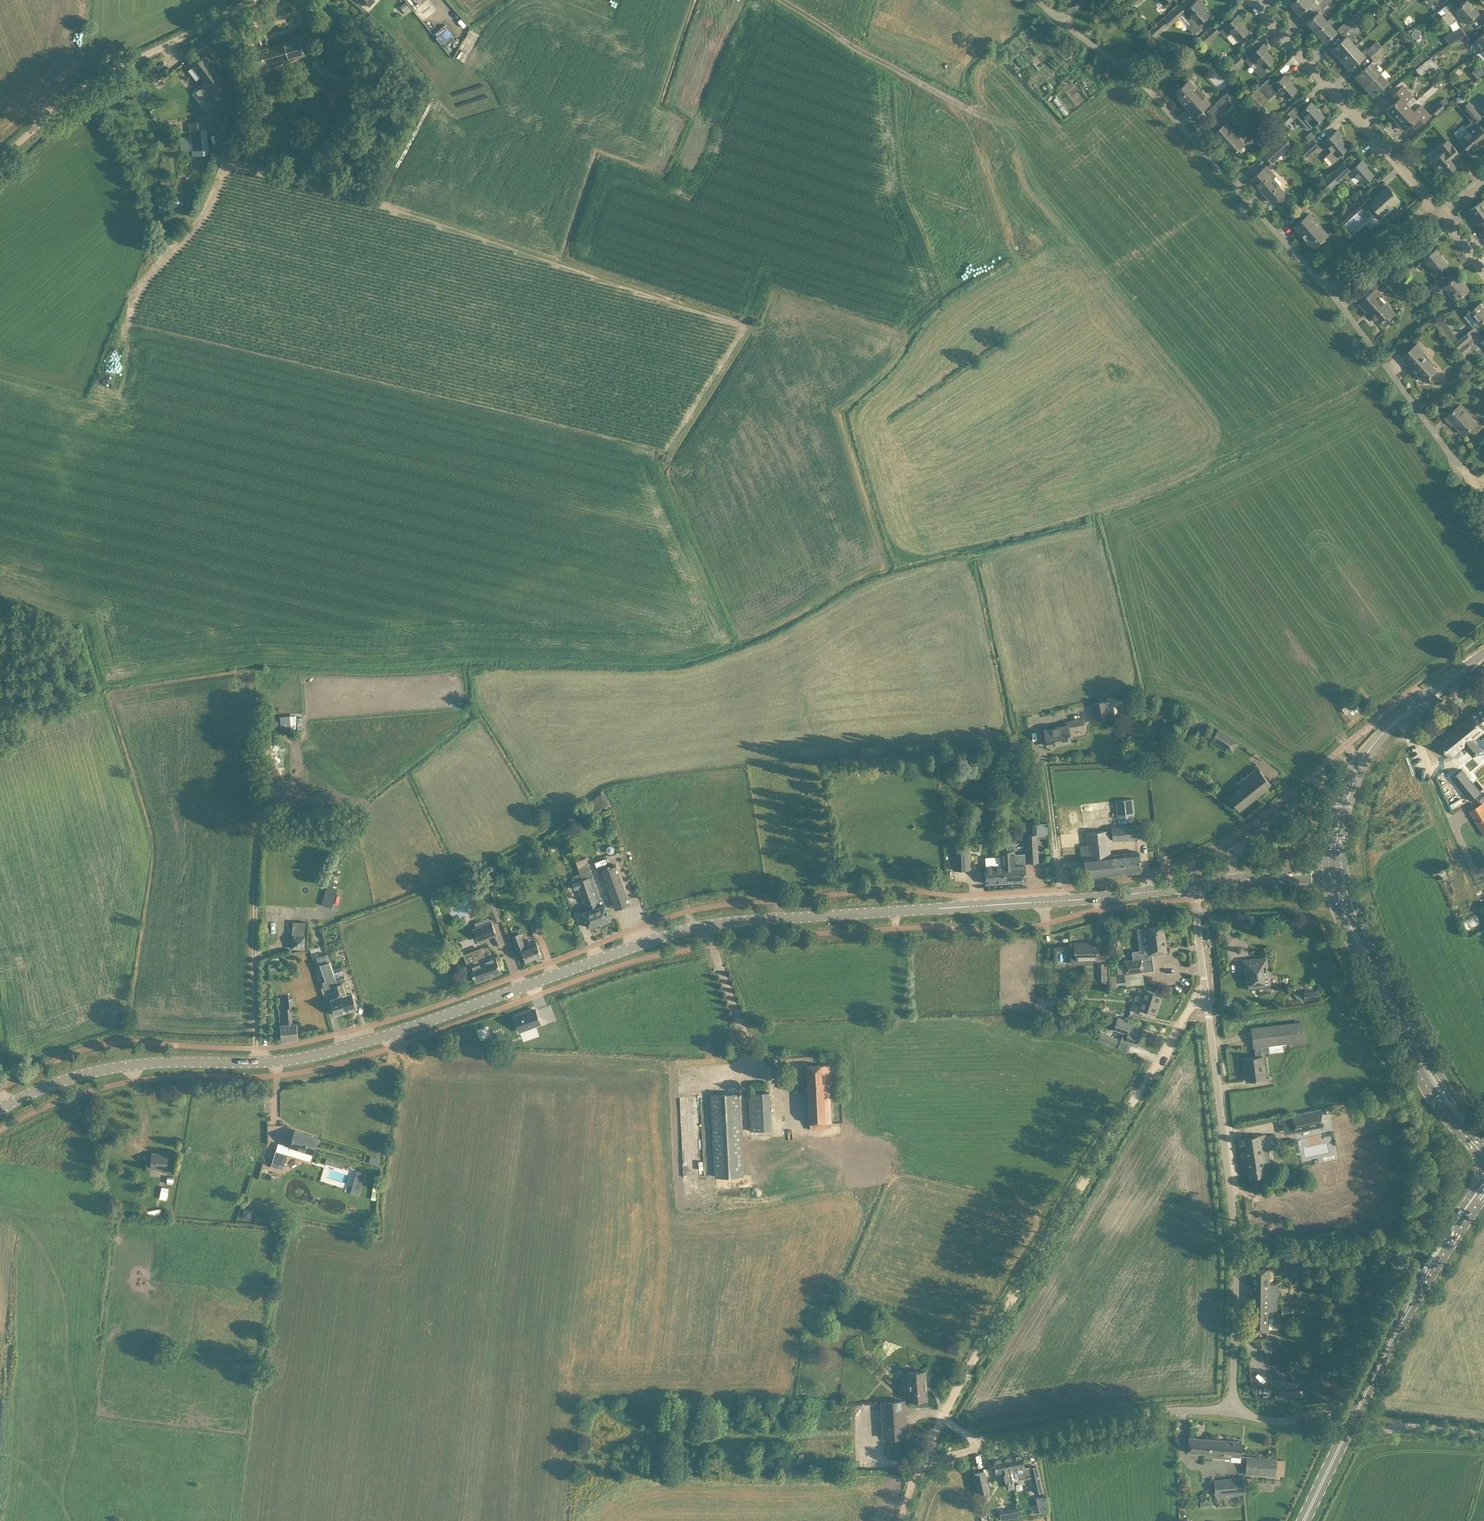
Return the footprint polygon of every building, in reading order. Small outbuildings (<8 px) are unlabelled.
[(1141,0),(1129,0),(1125,4),(1130,10),(1141,0)] [(1200,6),(1203,3),(1200,0),(1197,0),(1182,14),(1186,19),(1191,15),(1195,20),(1188,26),(1194,33),(1202,26),(1200,23),(1208,15),(1200,6)] [(1291,3),(1299,13),(1306,8),(1314,0),(1318,4),(1322,0),(1294,0),(1291,3)] [(1318,4),(1322,8),(1322,9),(1331,0),(1322,0),(1318,4)] [(1441,16),(1448,25),(1456,18),(1462,25),(1462,26),(1468,21),(1478,12),(1468,0),(1466,0),(1456,8),(1453,5),(1445,12),(1441,16)] [(406,14),(411,10),(405,2),(400,6),(406,14)] [(1169,26),(1181,15),(1175,8),(1164,19),(1169,26)] [(1338,27),(1337,29),(1341,34),(1343,32),(1347,29),(1358,19),(1365,13),(1364,13),(1360,8),(1348,19),(1338,27)] [(1313,16),(1307,21),(1316,31),(1327,22),(1321,16),(1322,15),(1318,11),(1313,16)] [(1241,38),(1248,31),(1239,22),(1241,20),(1237,15),(1230,22),(1220,31),(1226,37),(1231,32),(1238,40),(1241,38)] [(1378,24),(1383,19),(1380,15),(1375,20),(1378,24)] [(1343,32),(1341,34),(1344,38),(1346,36),(1349,40),(1350,41),(1356,36),(1353,33),(1363,25),(1358,19),(1347,29),(1343,32)] [(1154,36),(1167,24),(1163,20),(1150,31),(1154,36)] [(1327,22),(1316,31),(1325,41),(1336,31),(1333,27),(1332,28),(1327,22)] [(1219,31),(1214,24),(1207,30),(1206,30),(1196,39),(1204,48),(1212,41),(1210,39),(1219,31)] [(1474,28),(1465,34),(1473,43),(1476,41),(1482,49),(1483,47),(1483,31),(1479,25),(1474,28)] [(1460,26),(1449,34),(1454,41),(1465,34),(1460,26)] [(470,51),(479,37),(469,31),(461,45),(470,51)] [(1350,41),(1349,40),(1346,36),(1344,38),(1341,41),(1332,49),(1340,59),(1355,46),(1350,41)] [(305,54),(300,37),(284,43),(284,42),(252,52),(259,74),(267,72),(265,65),(289,59),(305,54)] [(1370,56),(1381,46),(1377,40),(1368,48),(1366,46),(1360,52),(1355,46),(1340,59),(1349,69),(1358,60),(1363,56),(1363,55),(1367,52),(1370,56)] [(1274,60),(1266,51),(1268,49),(1263,44),(1250,56),(1249,55),(1244,60),(1250,66),(1253,63),(1256,67),(1253,69),(1261,78),(1269,70),(1266,66),(1274,60)] [(1375,62),(1386,52),(1381,46),(1370,56),(1375,62)] [(1415,69),(1427,59),(1421,51),(1409,61),(1415,69)] [(1231,72),(1244,61),(1238,54),(1226,65),(1231,72)] [(206,56),(194,65),(205,79),(201,81),(204,85),(196,91),(203,100),(214,91),(216,94),(228,85),(206,56)] [(1430,57),(1427,59),(1415,69),(1421,75),(1431,67),(1435,72),(1440,68),(1430,57)] [(1379,73),(1373,67),(1370,63),(1365,67),(1356,76),(1364,85),(1374,77),(1379,73)] [(154,68),(147,73),(155,83),(162,78),(154,68)] [(1373,95),(1383,87),(1382,86),(1387,82),(1379,73),(1374,77),(1364,85),(1373,95)] [(1268,99),(1278,89),(1286,98),(1289,96),(1296,90),(1288,80),(1290,79),(1286,74),(1278,81),(1274,84),(1269,78),(1251,93),(1255,99),(1263,92),(1268,99)] [(1195,116),(1210,102),(1188,79),(1178,88),(1182,93),(1178,97),(1188,108),(1190,105),(1197,113),(1195,115),(1195,116)] [(1396,100),(1386,109),(1395,119),(1410,106),(1405,101),(1412,95),(1403,84),(1402,85),(1399,83),(1388,91),(1391,95),(1396,100)] [(261,96),(258,112),(270,114),(273,98),(267,97),(269,87),(264,87),(263,96),(261,96)] [(1230,97),(1228,99),(1235,107),(1244,98),(1238,91),(1230,97)] [(1215,103),(1207,111),(1211,115),(1219,108),(1228,99),(1230,97),(1226,92),(1215,102),(1215,103)] [(1235,107),(1228,99),(1219,108),(1228,117),(1237,108),(1235,107)] [(1436,115),(1445,107),(1440,101),(1431,109),(1436,115)] [(1287,112),(1274,123),(1281,130),(1297,116),(1309,129),(1314,124),(1323,116),(1311,102),(1304,108),(1299,102),(1288,112),(1287,112)] [(1480,116),(1468,102),(1462,107),(1474,121),(1480,116)] [(1430,115),(1421,104),(1414,111),(1410,106),(1395,119),(1404,129),(1414,120),(1419,125),(1430,115)] [(1459,139),(1464,146),(1471,153),(1480,146),(1478,144),(1482,142),(1483,139),(1483,120),(1480,116),(1474,121),(1473,119),(1471,121),(1465,126),(1469,131),(1459,139)] [(1244,143),(1225,123),(1212,135),(1220,144),(1221,143),(1231,154),(1244,143)] [(190,137),(181,138),(182,150),(192,148),(193,155),(208,153),(207,145),(209,145),(207,129),(190,130),(190,137)] [(1329,137),(1323,143),(1327,148),(1329,147),(1332,150),(1326,156),(1333,163),(1340,157),(1339,155),(1340,153),(1348,147),(1339,137),(1341,136),(1343,134),(1338,129),(1337,131),(1329,137)] [(1311,130),(1307,136),(1311,140),(1316,134),(1311,130)] [(1272,163),(1292,145),(1284,136),(1274,145),(1264,154),(1272,163)] [(1306,157),(1319,146),(1313,139),(1300,150),(1306,157)] [(1442,151),(1431,161),(1432,162),(1434,161),(1446,175),(1456,166),(1459,164),(1456,161),(1454,158),(1460,153),(1453,146),(1447,139),(1438,146),(1442,151)] [(1335,170),(1324,181),(1330,188),(1333,191),(1337,188),(1333,185),(1342,177),(1343,176),(1348,181),(1354,175),(1363,184),(1373,175),(1365,165),(1367,164),(1363,159),(1350,170),(1343,163),(1335,170)] [(1283,199),(1283,198),(1284,198),(1284,197),(1284,196),(1284,195),(1284,194),(1284,193),(1283,192),(1284,191),(1278,185),(1281,183),(1266,165),(1251,178),(1272,202),(1276,198),(1276,199),(1277,199),(1278,200),(1279,200),(1280,200),(1281,200),(1282,199),(1283,199)] [(1381,193),(1370,203),(1374,207),(1381,215),(1380,215),(1386,222),(1399,211),(1393,204),(1398,199),(1386,185),(1380,191),(1381,193)] [(169,195),(160,195),(161,210),(170,210),(169,195)] [(1342,225),(1354,215),(1365,205),(1360,199),(1349,209),(1337,219),(1342,225)] [(1483,218),(1483,200),(1471,209),(1480,222),(1483,218)] [(1304,214),(1310,209),(1305,204),(1300,209),(1304,214)] [(1312,247),(1327,234),(1309,213),(1294,226),(1312,247)] [(1438,272),(1449,263),(1437,249),(1419,263),(1424,269),(1431,264),(1438,272)] [(1406,277),(1417,269),(1411,260),(1400,269),(1406,277)] [(1369,294),(1359,303),(1366,310),(1370,314),(1372,313),(1380,322),(1381,321),(1386,326),(1393,319),(1391,317),(1395,312),(1382,297),(1384,295),(1377,287),(1384,281),(1378,275),(1364,288),(1369,294)] [(1470,289),(1458,275),(1451,280),(1447,275),(1426,292),(1433,301),(1435,299),(1433,297),(1441,290),(1443,292),(1448,288),(1457,299),(1470,289)] [(1483,321),(1483,306),(1481,302),(1470,311),(1465,316),(1471,324),(1474,327),(1475,328),(1475,327),(1480,323),(1480,324),(1483,321)] [(1444,319),(1438,323),(1447,334),(1452,330),(1444,319)] [(1459,340),(1454,343),(1459,349),(1479,332),(1475,327),(1475,328),(1474,327),(1459,340)] [(1479,332),(1459,349),(1463,355),(1472,348),(1473,349),(1474,348),(1478,352),(1481,350),(1483,347),(1483,338),(1479,332)] [(1408,346),(1414,341),(1410,337),(1405,341),(1408,346)] [(1431,376),(1437,371),(1435,369),(1436,368),(1421,352),(1424,349),(1418,343),(1403,356),(1414,369),(1412,371),(1421,380),(1422,378),(1424,380),(1429,375),(1431,376)] [(1460,375),(1460,376),(1460,377),(1460,378),(1461,379),(1468,380),(1471,377),(1471,375),(1469,371),(1462,370),(1461,371),(1460,373),(1460,375)] [(1453,403),(1459,399),(1455,395),(1450,399),(1453,403)] [(1464,434),(1477,422),(1460,404),(1446,417),(1453,424),(1454,423),(1464,434)] [(1107,710),(1104,701),(1092,703),(1096,720),(1108,717),(1113,716),(1112,709),(1107,710)] [(1440,742),(1444,747),(1444,746),(1445,747),(1445,748),(1446,750),(1447,749),(1447,750),(1447,751),(1448,752),(1448,751),(1450,754),(1451,756),(1453,754),(1452,754),(1458,749),(1458,750),(1460,748),(1459,748),(1460,748),(1461,748),(1461,747),(1465,744),(1464,744),(1466,743),(1467,744),(1474,738),(1473,738),(1481,731),(1482,732),(1483,730),(1483,706),(1481,708),(1481,709),(1479,711),(1479,710),(1475,713),(1476,713),(1473,715),(1470,717),(1470,718),(1471,718),(1472,720),(1464,726),(1463,724),(1462,724),(1455,729),(1455,730),(1454,730),(1454,731),(1453,731),(1453,732),(1452,732),(1447,736),(1447,737),(1446,736),(1440,742)] [(282,714),(282,731),(297,731),(298,715),(282,714)] [(1049,745),(1070,741),(1068,731),(1085,728),(1083,717),(1065,721),(1066,725),(1046,729),(1047,735),(1049,745)] [(1227,748),(1233,737),(1218,728),(1211,738),(1227,748)] [(940,775),(952,774),(950,761),(938,763),(940,775)] [(1241,785),(1228,796),(1233,802),(1239,810),(1271,784),(1265,776),(1260,770),(1257,767),(1238,782),(1241,785)] [(1462,769),(1452,777),(1470,800),(1481,792),(1481,791),(1473,782),(1462,769)] [(1133,798),(1115,800),(1117,817),(1128,816),(1135,816),(1133,799),(1133,798)] [(1483,803),(1470,810),(1483,832),(1483,805),(1483,803)] [(1144,823),(1111,826),(1113,840),(1146,837),(1144,823)] [(1110,854),(1107,830),(1087,832),(1088,845),(1081,845),(1082,858),(1084,857),(1086,877),(1141,871),(1139,851),(1110,854)] [(1037,836),(1037,833),(1026,834),(1028,862),(1038,862),(1037,836)] [(952,848),(951,848),(951,863),(953,863),(953,868),(970,868),(969,847),(952,847),(952,848)] [(1006,870),(1007,882),(1026,881),(1025,863),(1025,852),(1024,852),(1024,853),(1015,853),(1014,848),(1014,850),(1007,850),(1008,870),(1006,870)] [(985,883),(1007,882),(1006,870),(1008,870),(1007,850),(1000,850),(1001,865),(984,866),(985,883)] [(586,857),(576,861),(582,879),(588,894),(589,894),(599,922),(604,921),(604,922),(606,923),(609,921),(610,919),(610,918),(605,904),(603,898),(600,897),(592,875),(586,857)] [(615,909),(630,903),(616,865),(601,870),(615,909)] [(588,894),(582,879),(573,882),(575,889),(579,888),(587,910),(582,912),(588,927),(599,922),(589,894),(588,894)] [(330,885),(324,905),(332,907),(338,887),(330,885)] [(494,901),(487,903),(490,913),(497,910),(494,901)] [(1466,928),(1481,924),(1478,913),(1463,917),(1466,928)] [(533,931),(541,928),(536,914),(528,918),(533,931)] [(476,928),(474,929),(478,940),(496,933),(492,922),(490,922),(488,916),(474,922),(476,928)] [(292,934),(291,947),(305,948),(306,935),(307,922),(293,921),(292,934)] [(1145,927),(1138,928),(1138,936),(1146,935),(1149,954),(1152,954),(1166,952),(1163,925),(1145,927)] [(525,946),(520,932),(512,935),(517,949),(521,948),(526,961),(542,955),(537,941),(525,946)] [(1098,951),(1098,942),(1074,942),(1074,950),(1072,950),(1072,963),(1096,962),(1096,961),(1096,958),(1096,951),(1098,951)] [(486,960),(481,948),(472,951),(476,961),(468,964),(469,966),(470,968),(471,972),(472,971),(476,981),(477,980),(479,981),(484,979),(485,977),(501,971),(496,956),(486,960)] [(321,968),(325,980),(323,981),(325,988),(331,986),(334,997),(330,999),(335,1014),(346,1011),(332,969),(333,969),(327,953),(329,961),(320,964),(321,968)] [(1096,961),(1096,962),(1096,979),(1102,979),(1106,979),(1106,957),(1096,958),(1096,961)] [(1247,988),(1264,986),(1269,986),(1268,976),(1263,977),(1262,968),(1267,968),(1266,957),(1243,960),(1247,988)] [(1125,973),(1142,970),(1141,958),(1133,959),(1123,960),(1125,973)] [(270,972),(278,971),(278,964),(269,965),(270,972)] [(332,969),(346,1011),(357,1007),(352,992),(347,993),(343,982),(343,981),(346,980),(342,967),(333,969),(332,969)] [(1132,1003),(1128,1018),(1139,1020),(1143,1009),(1156,1013),(1162,994),(1152,991),(1144,989),(1139,1005),(1133,1004),(1132,1003)] [(1304,999),(1318,997),(1317,990),(1304,992),(1304,999)] [(293,1023),(291,1007),(294,1007),(293,997),(285,998),(286,1008),(285,1008),(287,1024),(280,1024),(281,1039),(298,1038),(297,1022),(293,1023)] [(535,1009),(514,1016),(519,1030),(521,1030),(535,1024),(540,1023),(535,1009)] [(1109,1034),(1105,1042),(1114,1045),(1116,1043),(1120,1044),(1119,1046),(1118,1046),(1128,1050),(1128,1049),(1126,1048),(1127,1045),(1128,1045),(1128,1043),(1137,1046),(1142,1032),(1138,1031),(1140,1024),(1131,1021),(1117,1017),(1113,1029),(1118,1030),(1124,1032),(1121,1041),(1120,1042),(1116,1041),(1118,1038),(1109,1034)] [(1246,1080),(1256,1079),(1264,1078),(1262,1056),(1270,1055),(1268,1044),(1303,1040),(1301,1022),(1252,1028),(1255,1057),(1244,1058),(1246,1080)] [(535,1024),(521,1030),(524,1038),(538,1033),(535,1024)] [(829,1075),(824,1075),(823,1064),(807,1065),(810,1122),(810,1129),(822,1128),(822,1122),(831,1121),(829,1075)] [(750,1132),(770,1131),(767,1091),(748,1092),(750,1132)] [(716,1176),(743,1175),(739,1092),(712,1094),(716,1176)] [(1295,1131),(1324,1124),(1320,1109),(1292,1115),(1295,1131)] [(290,1146),(288,1154),(310,1160),(313,1152),(313,1153),(315,1146),(318,1137),(295,1130),(292,1139),(290,1145),(290,1146)] [(1270,1176),(1268,1160),(1270,1158),(1269,1153),(1267,1152),(1264,1134),(1244,1137),(1250,1177),(1259,1175),(1259,1178),(1262,1180),(1268,1179),(1270,1176)] [(276,1150),(271,1165),(278,1167),(279,1164),(284,1166),(288,1154),(276,1150)] [(168,1172),(168,1163),(169,1153),(152,1152),(151,1168),(164,1168),(164,1172),(168,1172)] [(371,1156),(369,1162),(378,1165),(380,1159),(371,1156)] [(352,1186),(350,1193),(359,1195),(361,1189),(366,1173),(357,1170),(352,1186)] [(166,1199),(169,1188),(162,1186),(159,1198),(166,1199)] [(149,1217),(158,1215),(162,1212),(161,1208),(148,1211),(149,1217)] [(244,1209),(243,1217),(252,1218),(252,1209),(244,1209)] [(1300,1259),(1285,1259),(1285,1269),(1290,1269),(1290,1278),(1295,1278),(1295,1282),(1300,1282),(1300,1278),(1300,1259)] [(1269,1284),(1269,1268),(1252,1268),(1252,1284),(1269,1284)] [(1252,1284),(1251,1330),(1268,1330),(1268,1314),(1276,1314),(1276,1284),(1269,1284),(1252,1284)] [(1284,1315),(1294,1314),(1293,1305),(1283,1306),(1284,1315)] [(1270,1339),(1261,1340),(1262,1348),(1264,1347),(1265,1353),(1271,1352),(1270,1339)] [(910,1400),(926,1399),(925,1370),(908,1371),(910,1400)] [(883,1437),(896,1436),(906,1436),(904,1400),(881,1401),(883,1437)] [(1241,1456),(1241,1451),(1242,1441),(1189,1437),(1187,1452),(1204,1453),(1204,1456),(1230,1458),(1231,1455),(1241,1456)] [(1022,1453),(1008,1455),(1011,1470),(1012,1480),(1031,1476),(1031,1477),(1035,1493),(1043,1491),(1037,1466),(1029,1467),(1029,1466),(1024,1467),(1022,1453)] [(1000,1457),(1000,1455),(999,1455),(995,1455),(994,1457),(994,1458),(993,1458),(996,1473),(1003,1471),(1006,1488),(1014,1486),(1012,1480),(1008,1455),(1000,1457)] [(1283,1475),(1284,1459),(1277,1459),(1277,1458),(1247,1456),(1245,1473),(1266,1474),(1276,1475),(1283,1475)] [(974,1473),(979,1492),(980,1492),(988,1490),(989,1490),(984,1471),(974,1473)] [(1214,1479),(1215,1496),(1245,1493),(1243,1477),(1243,1476),(1214,1479)] [(1043,1496),(1036,1498),(1040,1512),(1046,1511),(1047,1511),(1044,1496),(1043,1496)] [(1017,1509),(1001,1512),(1002,1519),(1018,1516),(1017,1509)]
